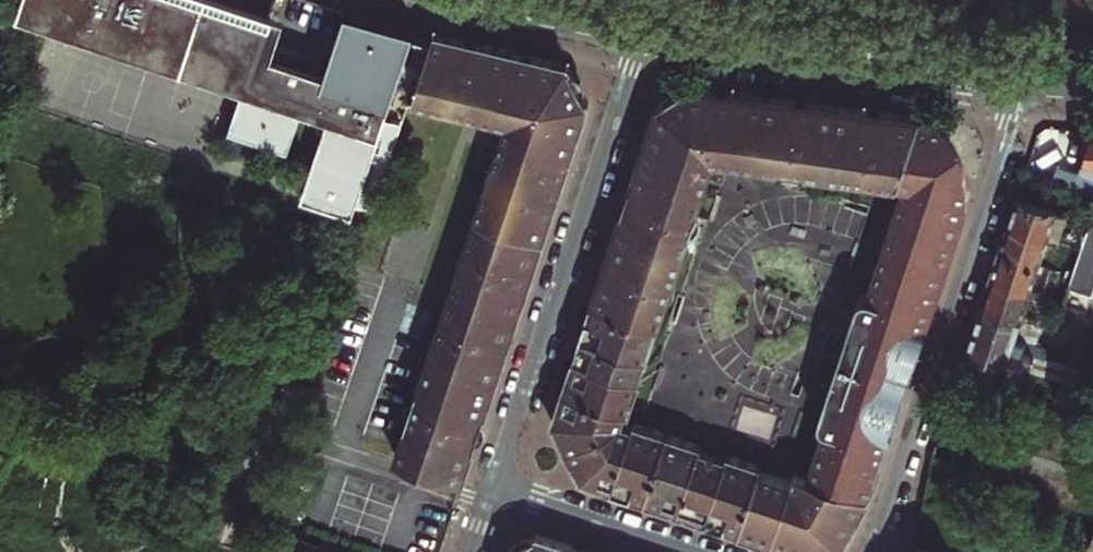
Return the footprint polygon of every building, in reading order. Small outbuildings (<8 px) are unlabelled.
[(243,88),(229,130),(287,151),(302,108),(315,69),(320,55),(277,41),(286,17),(235,0),(22,0),(15,21),(51,33),(54,26),(59,28),(230,84),(243,88)] [(315,69),(302,108),(313,112),(313,119),(315,128),(323,131),(306,183),(301,198),(353,216),(357,201),(373,206),(430,39),(413,34),(415,27),(347,8),(325,72),(315,69)] [(459,480),(463,478),(588,103),(568,64),(434,32),(411,101),(505,124),(394,455),(396,460),(459,480)] [(681,258),(672,255),(646,246),(698,86),(689,85),(657,105),(551,420),(581,479),(798,551),(835,551),(843,549),(879,478),(904,401),(901,394),(931,316),(966,213),(967,200),(967,194),(967,185),(966,175),(962,164),(950,146),(951,145),(951,144),(951,142),(951,141),(951,139),(951,137),(950,135),(949,133),(947,131),(945,130),(943,129),(941,129),(939,129),(938,129),(936,126),(934,124),(930,120),(928,118),(857,108),(841,154),(839,154),(830,158),(824,176),(895,186),(897,182),(904,183),(867,294),(857,302),(819,418),(824,427),(808,477),(794,472),(791,481),(759,470),(760,466),(699,448),(700,444),(633,422),(631,427),(619,423),(623,411),(628,413),(681,258)] [(646,246),(672,255),(728,90),(698,86),(646,246)] [(755,94),(728,90),(672,255),(681,258),(714,161),(733,164),(755,94)] [(786,98),(755,94),(733,164),(763,168),(786,98)] [(817,102),(786,98),(763,168),(794,172),(817,102)] [(833,105),(817,102),(794,172),(809,174),(810,171),(833,105)] [(810,171),(815,172),(813,175),(824,176),(830,158),(839,154),(841,154),(857,108),(833,105),(810,171)] [(1072,185),(1092,193),(1092,130),(1091,130),(1087,143),(1072,185)] [(1060,162),(1054,179),(1072,185),(1087,143),(1064,135),(1055,160),(1060,162)] [(1047,237),(1055,209),(1017,196),(1011,214),(1008,224),(1047,237)] [(1055,209),(1047,237),(1057,240),(1066,212),(1055,209)] [(1089,220),(1080,248),(1071,275),(1069,281),(1068,285),(1092,293),(1092,290),(1092,209),(1089,220)] [(1045,243),(1047,237),(1008,224),(1002,242),(999,252),(1038,265),(1045,243)] [(1045,243),(1068,252),(1070,244),(1057,240),(1047,237),(1045,243)] [(1067,269),(1065,273),(1071,275),(1080,248),(1070,244),(1068,252),(1063,267),(1067,269)] [(1029,291),(1040,295),(1042,295),(1051,269),(1038,265),(999,252),(995,263),(990,278),(1029,291)] [(982,306),(1020,319),(1029,291),(990,278),(986,292),(982,306)] [(1026,340),(1033,323),(1020,319),(982,306),(975,325),(968,348),(1064,380),(1055,409),(1077,416),(1091,373),(1044,358),(1047,347),(1026,340)] [(963,363),(958,378),(1055,409),(1064,380),(968,348),(963,363)] [(1015,398),(1005,431),(991,475),(1092,509),(1092,423),(1015,398)] [(306,551),(310,539),(286,530),(283,542),(261,535),(255,551),(309,551),(306,551)] [(510,548),(508,551),(594,551),(537,533),(510,548)] [(309,551),(319,551),(322,543),(310,539),(306,551),(309,551)]
